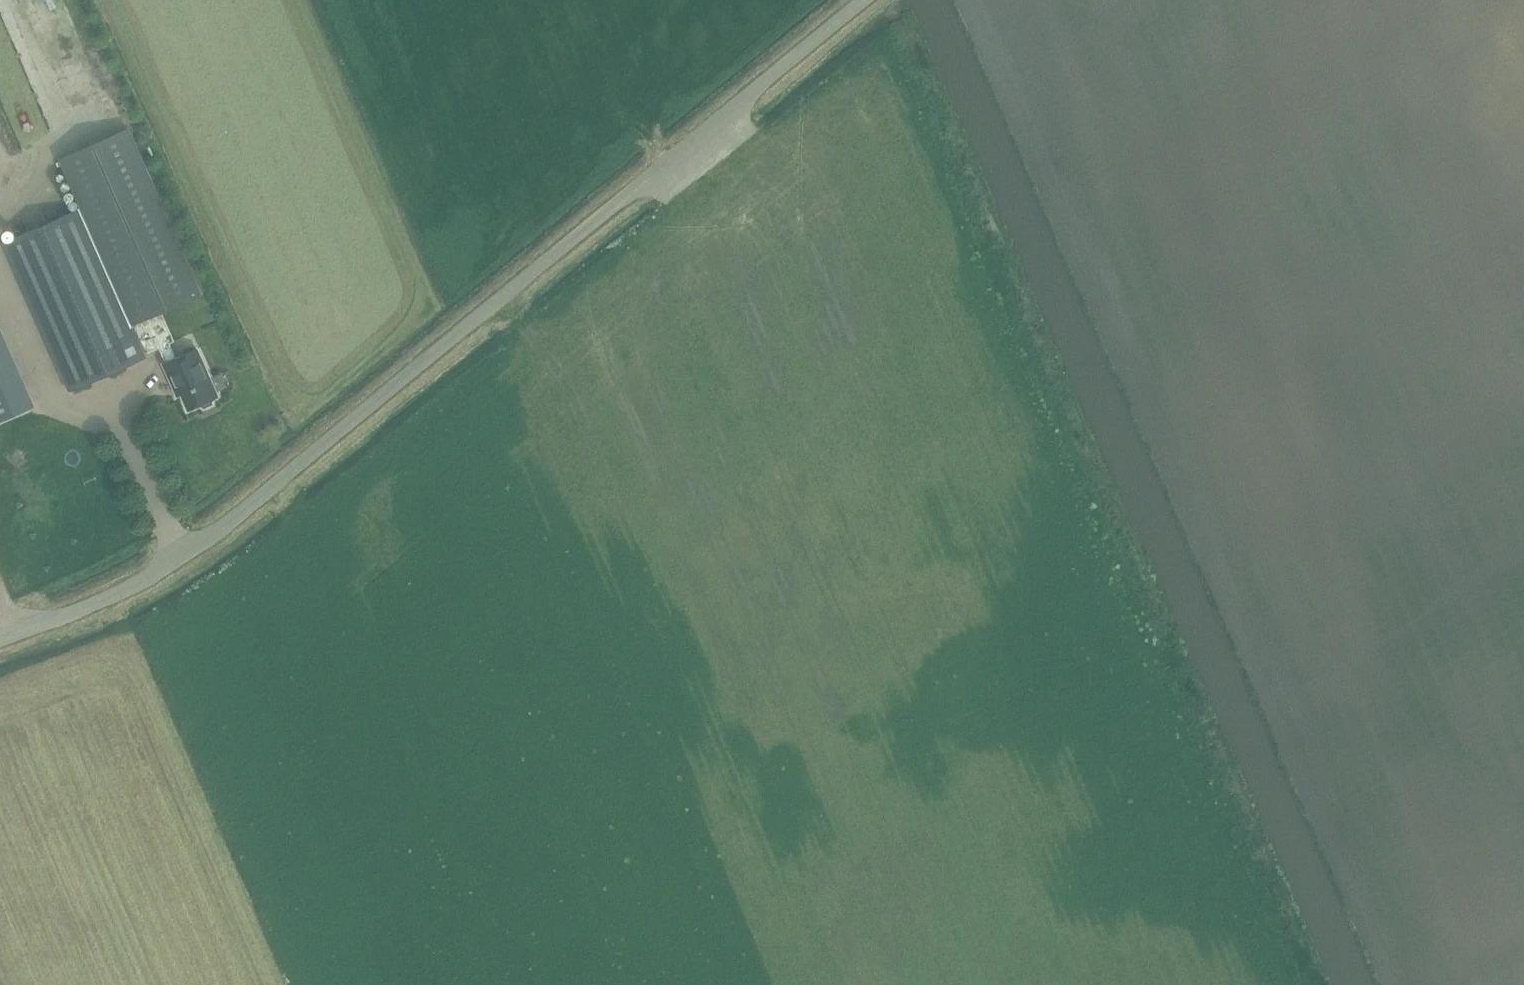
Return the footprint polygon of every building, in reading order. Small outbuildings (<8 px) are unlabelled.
[(13,141),(3,121),(0,123),(0,147),(13,141)] [(145,353),(159,347),(165,362),(163,363),(171,382),(175,380),(188,409),(199,404),(204,407),(211,403),(212,398),(217,396),(196,348),(176,357),(169,342),(174,340),(161,310),(199,294),(126,129),(59,159),(81,208),(3,242),(68,390),(146,355),(145,353)] [(31,406),(0,335),(0,419),(31,406)]
